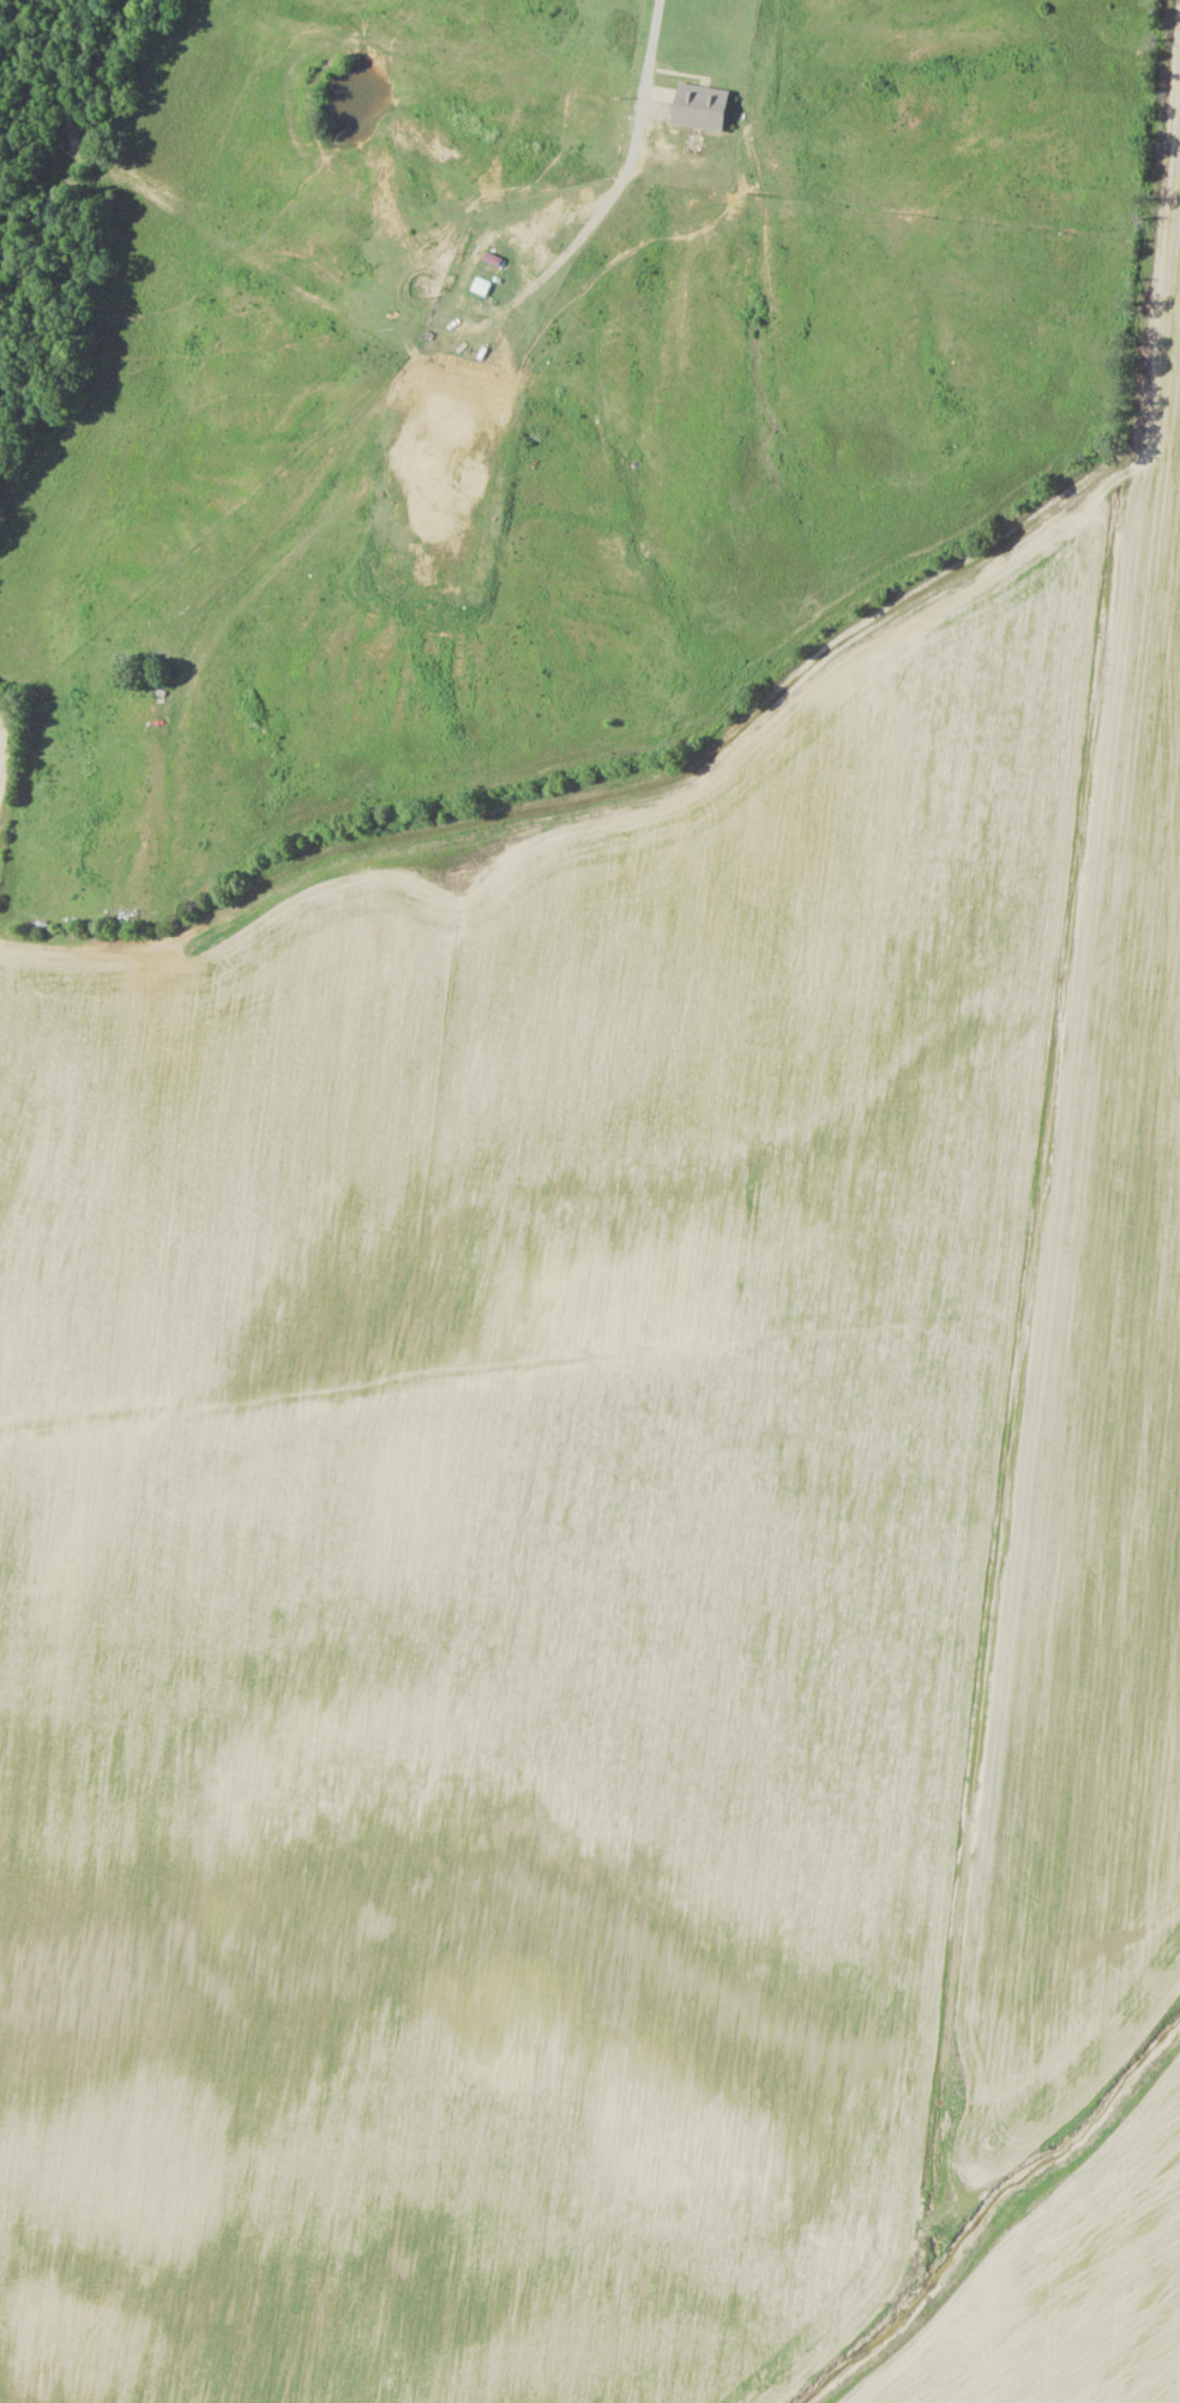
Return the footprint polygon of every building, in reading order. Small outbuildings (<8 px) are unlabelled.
[(523,277),(528,266),(475,244),(471,256),(523,277)]
